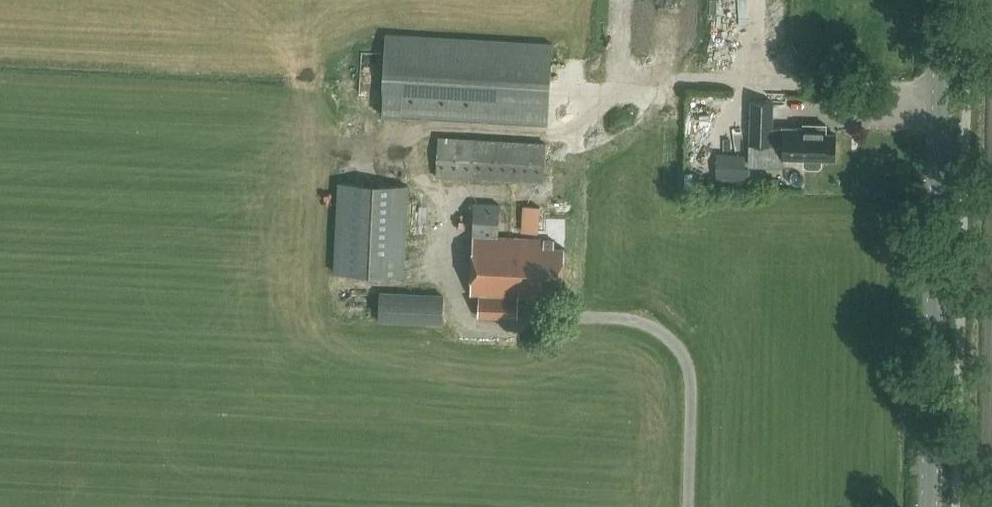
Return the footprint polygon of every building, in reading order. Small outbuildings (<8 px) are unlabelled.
[(547,123),(552,43),(385,33),(381,114),(547,123)] [(771,144),(773,100),(751,100),(749,143),(771,144)] [(801,123),(800,127),(783,126),(782,156),(801,157),(801,164),(804,167),(815,167),(819,164),(819,158),(834,158),(835,134),(823,133),(823,124),(801,123)] [(435,177),(543,183),(545,142),(437,136),(435,177)] [(693,175),(719,176),(719,149),(694,148),(693,175)] [(334,272),(403,275),(407,186),(338,183),(334,272)] [(525,200),(526,229),(543,228),(541,199),(525,200)] [(472,236),(474,236),(471,293),(480,294),(479,316),(517,317),(518,296),(542,297),(542,290),(562,291),(564,247),(553,246),(554,240),(498,237),(500,203),(474,202),(472,236)] [(441,295),(381,292),(380,321),(440,323),(441,295)]
